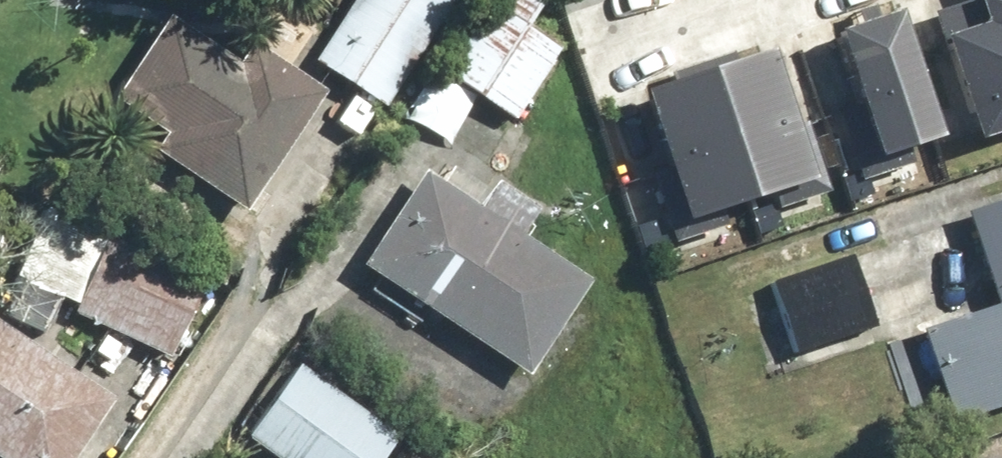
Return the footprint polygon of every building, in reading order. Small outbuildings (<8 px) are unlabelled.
[(315,91),(175,0),(166,0),(100,101),(153,135),(142,151),(236,212),(315,91)] [(409,77),(387,63),(425,0),(346,0),(307,64),(387,114),(409,77)] [(436,74),(416,104),(447,126),(467,96),(506,123),(556,50),(527,30),(543,5),(535,0),(486,0),(436,74)] [(966,133),(1001,122),(1001,0),(981,0),(983,6),(930,23),(966,133)] [(877,156),(939,136),(896,4),(834,24),(877,156)] [(766,42),(637,84),(680,214),(809,172),(766,42)] [(414,169),(350,265),(514,374),(579,278),(520,239),(539,210),(486,175),(467,204),(414,169)] [(955,211),(987,302),(913,327),(947,425),(1001,407),(1001,195),(955,211)] [(32,291),(73,307),(68,319),(163,358),(195,282),(99,243),(92,262),(51,245),(32,291)] [(850,256),(763,286),(787,355),(874,326),(850,256)] [(111,395),(0,320),(0,457),(67,457),(111,395)] [(229,430),(267,457),(379,457),(395,436),(284,355),(229,430)]
